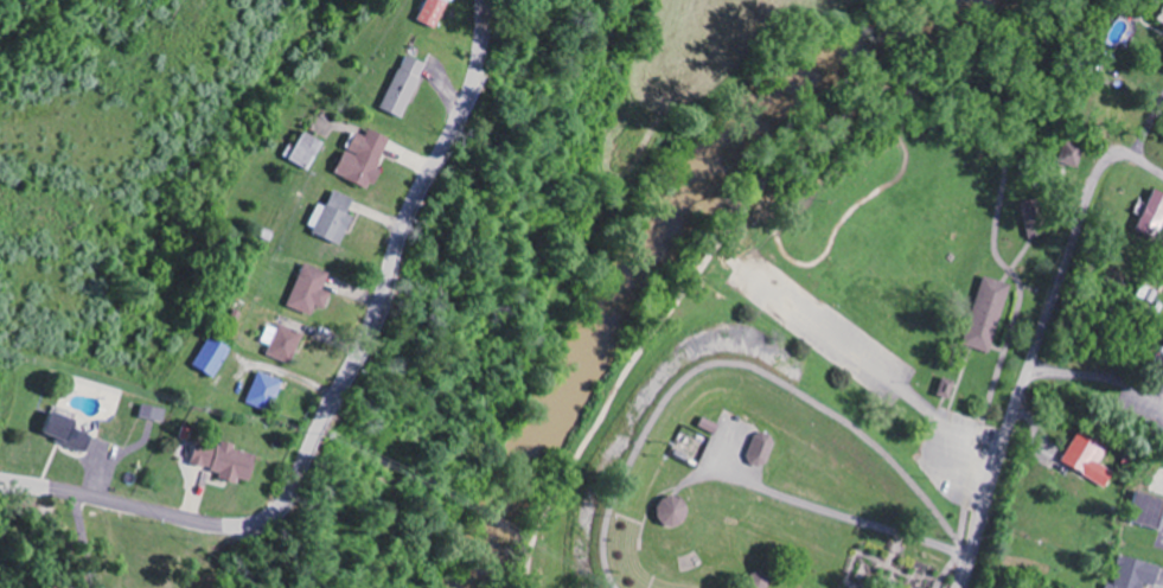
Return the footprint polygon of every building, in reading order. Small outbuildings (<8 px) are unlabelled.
[(452,0),(431,0),(422,22),(441,29),(452,0)] [(402,119),(428,65),(406,55),(380,109),(402,119)] [(392,138),(370,129),(367,137),(356,132),(338,176),(371,190),(392,138)] [(309,171),(324,142),(305,132),(289,160),(309,171)] [(1081,168),(1089,148),(1070,140),(1062,161),(1081,168)] [(1160,239),(1162,230),(1162,193),(1154,189),(1139,231),(1160,239)] [(356,199),(335,191),(330,207),(320,203),(310,231),(344,243),(354,215),(351,213),(356,199)] [(1054,234),(1047,199),(1025,203),(1032,239),(1054,234)] [(331,274),(306,264),(290,306),(314,316),(318,306),(328,310),(334,294),(325,290),(331,274)] [(1014,284),(987,278),(971,346),(998,353),(1014,284)] [(274,346),(271,355),(296,364),(307,335),(282,326),(281,329),(271,325),(265,343),(274,346)] [(235,350),(213,336),(195,365),(218,378),(235,350)] [(274,414),(288,382),(264,371),(250,403),(274,414)] [(143,417),(167,423),(171,410),(147,404),(143,417)] [(84,421),(57,412),(48,437),(92,452),(97,437),(81,431),(84,421)] [(1064,463),(1109,487),(1117,473),(1102,465),(1112,447),(1081,431),(1064,463)] [(782,440),(761,433),(751,462),(772,469),(782,440)] [(262,454),(224,445),(223,448),(200,442),(194,468),(255,483),(262,454)] [(693,501),(664,500),(662,524),(692,526),(693,501)] [(1124,555),(1116,585),(1109,584),(1108,587),(1147,587),(1149,583),(1160,586),(1162,574),(1162,566),(1124,555)]
